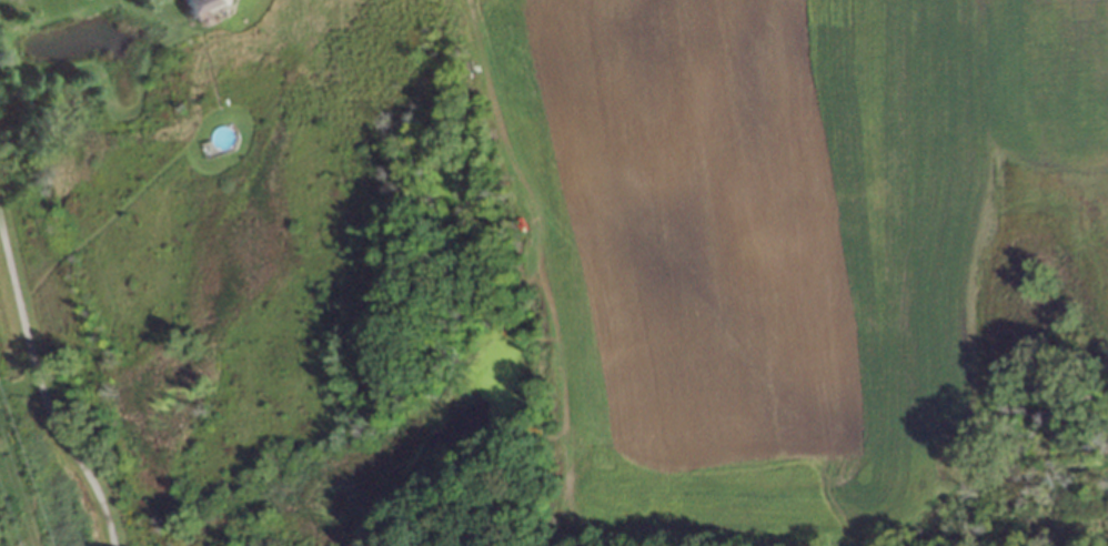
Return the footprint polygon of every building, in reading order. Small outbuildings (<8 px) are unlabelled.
[(189,22),(180,0),(229,0),(231,4),(189,22)]
